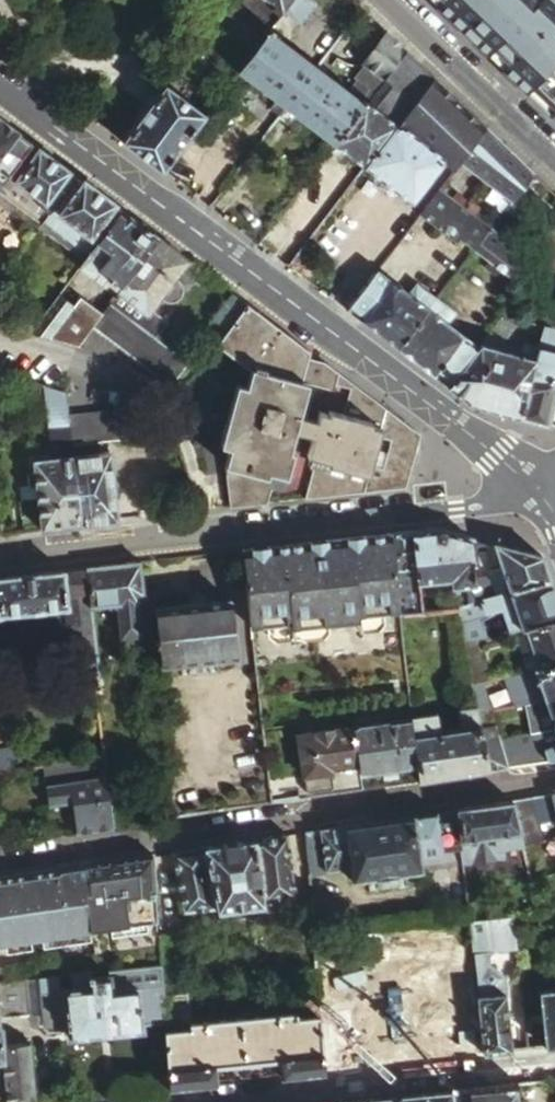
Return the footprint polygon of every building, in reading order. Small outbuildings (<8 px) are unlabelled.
[(270,25),(282,9),(289,0),(237,0),(270,25)] [(282,9),(299,21),(315,0),(289,0),(282,9)] [(554,102),(554,0),(430,0),(546,111),(554,102)] [(268,28),(237,69),(285,105),(316,64),(268,28)] [(404,48),(385,30),(362,61),(363,63),(353,77),(372,90),(380,80),(404,48)] [(432,75),(404,48),(380,80),(404,98),(401,101),(408,106),(432,75)] [(365,101),(316,64),(285,105),(334,141),(365,101)] [(432,75),(408,106),(396,122),(397,122),(400,121),(413,131),(414,130),(430,141),(429,144),(441,152),(455,163),(458,160),(484,125),(432,75)] [(163,170),(205,114),(189,102),(165,83),(123,141),(163,170)] [(366,99),(365,101),(334,141),(365,164),(396,122),(366,99)] [(546,111),(554,120),(554,102),(546,111)] [(31,141),(18,132),(18,131),(0,117),(0,181),(31,141)] [(397,122),(396,122),(365,164),(411,199),(442,158),(441,152),(429,144),(430,141),(414,130),(413,131),(400,121),(397,122)] [(507,147),(484,125),(458,160),(481,182),(507,147)] [(0,181),(0,193),(39,222),(43,217),(76,175),(70,171),(70,170),(38,145),(36,146),(31,141),(0,181)] [(531,169),(507,147),(481,182),(504,204),(531,169)] [(76,175),(43,217),(81,246),(76,253),(82,258),(119,208),(114,203),(84,179),(82,180),(76,175)] [(483,233),(437,188),(419,211),(456,241),(459,237),(472,247),(483,233)] [(121,207),(119,208),(82,258),(77,264),(113,292),(158,235),(121,207)] [(496,246),(483,233),(472,247),(463,259),(498,292),(496,246)] [(107,300),(122,311),(130,301),(147,313),(160,296),(161,298),(164,299),(169,301),(176,299),(179,297),(181,295),(183,290),(183,284),(180,278),(177,276),(175,276),(189,258),(158,235),(113,292),(107,300)] [(408,292),(376,269),(347,308),(398,347),(436,296),(416,281),(408,292)] [(70,303),(56,292),(38,315),(28,329),(30,330),(73,342),(86,326),(65,310),(70,303)] [(215,320),(226,328),(246,301),(235,293),(215,320)] [(453,310),(436,296),(398,347),(447,385),(477,344),(446,320),(453,310)] [(169,383),(193,352),(191,352),(189,352),(181,351),(172,348),(122,311),(107,300),(88,323),(169,383)] [(267,502),(275,472),(279,456),(272,454),(277,437),(284,438),(295,399),(302,402),(308,381),(335,389),(337,382),(340,372),(325,361),(309,356),(310,350),(246,301),(226,328),(216,340),(250,369),(245,384),(236,382),(219,443),(229,445),(225,463),(229,506),(267,502)] [(27,306),(15,319),(28,329),(38,315),(27,306)] [(477,344),(447,385),(472,403),(519,415),(543,321),(498,312),(499,315),(477,344)] [(519,415),(549,422),(554,399),(554,323),(543,321),(519,415)] [(353,382),(340,372),(337,382),(352,387),(353,382)] [(421,434),(353,382),(352,387),(344,413),(329,408),(328,412),(316,456),(305,497),(407,486),(421,434)] [(50,426),(70,426),(70,413),(69,391),(49,385),(50,426)] [(316,456),(328,412),(319,409),(317,418),(299,412),(302,402),(295,399),(284,438),(277,437),(272,454),(279,456),(275,472),(285,474),(293,450),(289,449),(294,430),(312,435),(307,453),(316,456)] [(70,426),(71,442),(137,435),(133,404),(70,413),(70,426)] [(81,524),(117,519),(108,454),(85,457),(83,444),(71,446),(73,458),(81,524)] [(81,524),(73,458),(34,464),(36,485),(30,486),(32,500),(22,501),(26,530),(81,524)] [(474,583),(474,576),(469,534),(436,526),(411,529),(417,581),(449,578),(450,585),(465,584),(474,583)] [(411,529),(389,531),(398,607),(399,611),(421,608),(417,581),(411,529)] [(389,531),(240,548),(250,624),(290,619),(291,624),(358,617),(357,612),(398,607),(389,531)] [(493,541),(509,589),(550,578),(542,554),(493,541)] [(140,559),(85,565),(89,605),(114,602),(117,635),(137,633),(134,608),(133,600),(135,600),(143,588),(140,559)] [(0,574),(0,611),(65,605),(68,629),(91,626),(89,605),(89,602),(85,565),(0,574)] [(465,584),(468,600),(487,595),(480,576),(474,576),(474,583),(465,584)] [(526,626),(554,618),(554,592),(550,578),(509,589),(487,595),(468,600),(469,602),(457,604),(460,620),(503,607),(511,631),(526,626)] [(233,597),(158,605),(164,662),(239,654),(233,597)] [(535,665),(554,660),(554,618),(526,626),(534,652),(523,655),(526,668),(535,665)] [(90,674),(96,674),(91,626),(68,629),(73,676),(90,674)] [(487,678),(480,640),(464,644),(472,682),(481,679),(487,678)] [(535,665),(545,696),(554,694),(554,660),(535,665)] [(99,674),(96,674),(90,674),(93,699),(102,697),(99,674)] [(472,682),(476,704),(477,713),(487,710),(486,702),(490,700),(491,698),(492,697),(492,694),(492,692),(491,690),(490,689),(489,688),(487,687),(485,687),(483,687),(481,679),(472,682)] [(516,703),(520,715),(537,709),(543,728),(554,725),(554,694),(545,696),(516,703)] [(410,714),(411,716),(417,779),(487,769),(480,726),(477,713),(476,704),(450,708),(453,726),(432,730),(429,711),(410,714)] [(362,788),(417,779),(411,716),(352,725),(358,762),(362,788)] [(480,726),(487,769),(554,758),(554,725),(543,728),(500,738),(496,724),(480,726)] [(297,735),(306,796),(333,793),(329,771),(330,770),(330,766),(358,762),(352,725),(297,735)] [(0,751),(0,771),(11,771),(11,751),(0,751)] [(72,832),(109,826),(100,756),(41,764),(45,803),(68,801),(72,832)] [(362,788),(358,762),(330,766),(330,770),(329,771),(333,793),(362,788)] [(511,798),(522,841),(544,835),(537,802),(537,794),(511,798)] [(456,806),(460,837),(494,833),(496,844),(498,845),(522,841),(511,798),(456,806)] [(305,829),(307,858),(323,855),(326,870),(350,866),(352,879),(422,868),(420,855),(444,852),(443,847),(447,846),(446,839),(460,837),(456,806),(305,829)] [(296,892),(286,832),(171,850),(180,910),(213,905),(214,908),(259,901),(258,898),(296,892)] [(0,876),(0,942),(157,918),(153,852),(0,876)] [(534,892),(539,912),(551,908),(547,889),(534,892)] [(518,900),(468,905),(469,920),(513,915),(520,914),(518,900)] [(539,912),(538,912),(539,926),(554,924),(554,906),(551,908),(539,912)] [(522,914),(520,914),(513,915),(514,926),(523,925),(522,914)] [(484,1053),(511,1050),(503,976),(488,963),(487,955),(491,950),(517,947),(514,926),(513,915),(469,920),(481,1023),(484,1053)] [(40,976),(44,1025),(48,1028),(67,1026),(68,1035),(141,1027),(141,1022),(164,1020),(163,998),(160,963),(73,972),(74,984),(58,986),(57,974),(40,976)] [(44,1025),(40,976),(28,978),(32,1013),(33,1026),(44,1025)] [(28,978),(0,981),(0,1013),(0,1016),(32,1013),(28,978)] [(539,989),(544,1046),(554,1045),(554,987),(539,989)] [(163,998),(164,1020),(169,1085),(216,1081),(214,1064),(278,1057),(280,1074),(322,1070),(318,1016),(296,1019),(295,1014),(189,1025),(187,997),(163,998)] [(377,1026),(393,1025),(392,999),(375,1000),(377,1026)] [(375,1000),(317,1004),(318,1016),(322,1070),(342,1067),(341,1055),(379,1052),(377,1026),(375,1000)] [(484,1053),(481,1023),(428,1028),(431,1058),(484,1053)] [(4,1060),(8,1101),(19,1101),(35,1100),(30,1041),(3,1043),(4,1060)] [(471,1101),(521,1101),(518,1082),(469,1087),(471,1101)] [(469,1087),(339,1101),(471,1101),(469,1087)]
